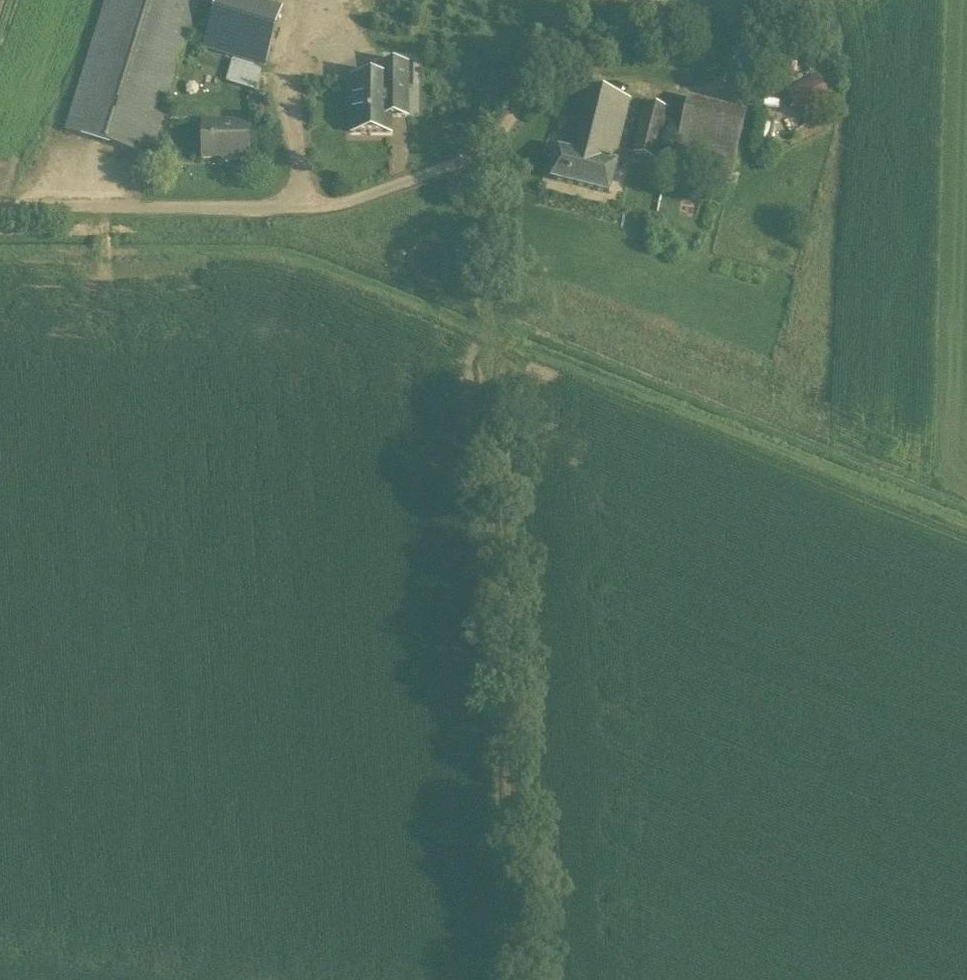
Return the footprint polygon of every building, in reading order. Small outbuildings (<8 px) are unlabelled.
[(201,0),(106,0),(66,133),(152,159),(201,0)] [(282,15),(235,0),(219,0),(204,49),(266,69),(282,15)] [(392,118),(408,118),(409,64),(378,63),(378,76),(354,76),(353,132),(391,132),(392,118)] [(797,113),(830,98),(819,77),(787,92),(797,113)] [(615,163),(630,101),(579,88),(563,151),(559,150),(552,180),(610,195),(618,164),(615,163)] [(710,177),(730,182),(733,170),(747,114),(724,108),(688,99),(674,157),(712,167),(710,177)] [(656,161),(669,110),(645,104),(632,155),(656,161)] [(249,161),(250,124),(204,123),(203,159),(224,160),(224,161),(249,161)]
